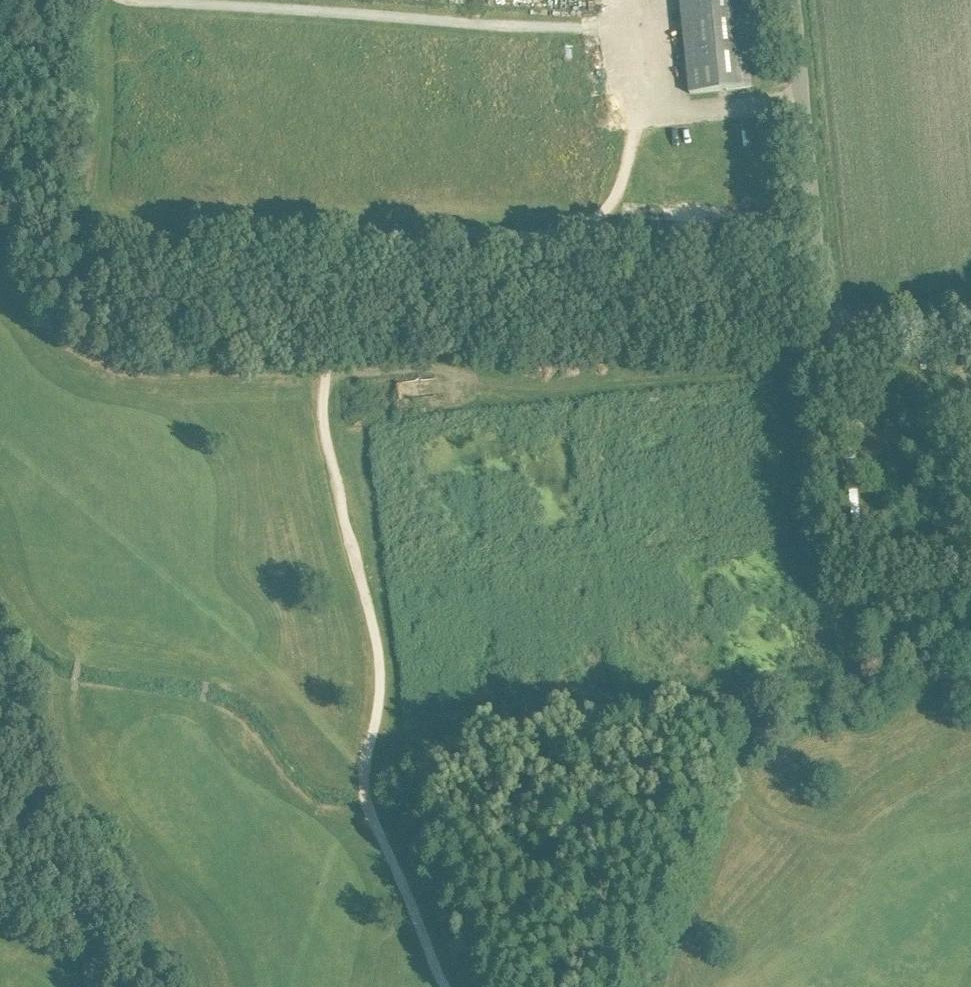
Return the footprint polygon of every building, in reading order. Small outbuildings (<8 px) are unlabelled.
[(688,94),(732,89),(752,87),(743,0),(679,0),(688,94)]
